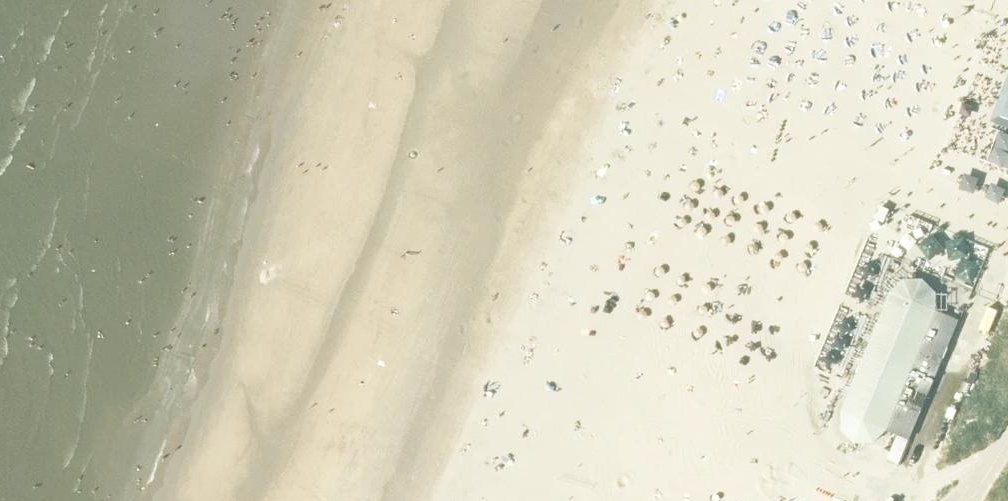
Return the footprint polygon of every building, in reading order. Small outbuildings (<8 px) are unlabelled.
[(960,320),(937,310),(937,292),(924,278),(905,279),(891,292),(842,410),(843,431),(856,443),(876,443),(887,430),(911,440),(960,320)]
